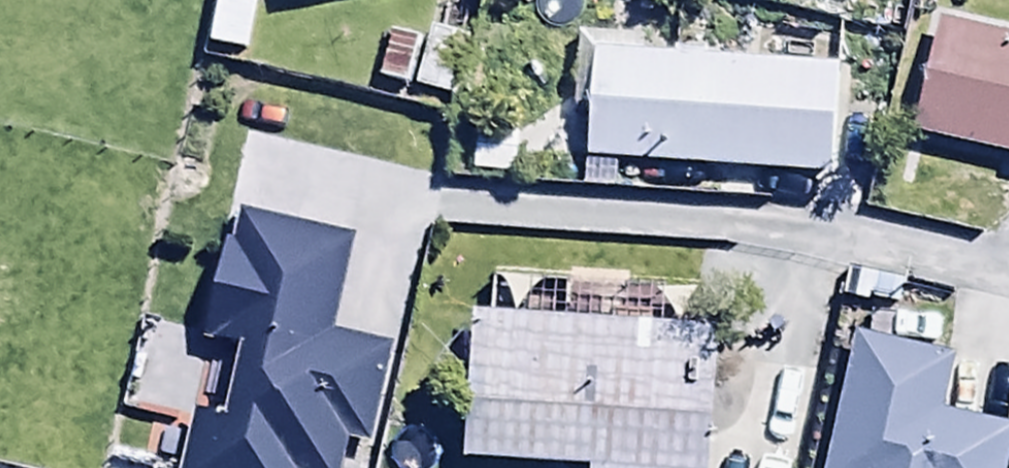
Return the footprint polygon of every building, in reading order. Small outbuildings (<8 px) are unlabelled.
[(758,17),(607,5),(606,29),(570,26),(564,104),(586,105),(582,154),(825,171),(833,63),(755,57),(758,17)] [(1008,154),(1008,32),(931,15),(906,131),(1008,154)] [(468,32),(424,21),(409,85),(453,95),(468,32)] [(514,123),(471,121),(469,170),(513,172),(514,123)] [(347,430),(369,434),(389,342),(328,329),(350,233),(232,207),(229,221),(223,220),(197,337),(235,345),(221,408),(189,401),(175,467),(339,467),(347,430)] [(587,467),(708,467),(716,325),(469,310),(461,452),(588,459),(587,467)] [(1008,439),(1008,424),(934,407),(947,350),(852,329),(821,467),(1003,467),(1008,439)]
